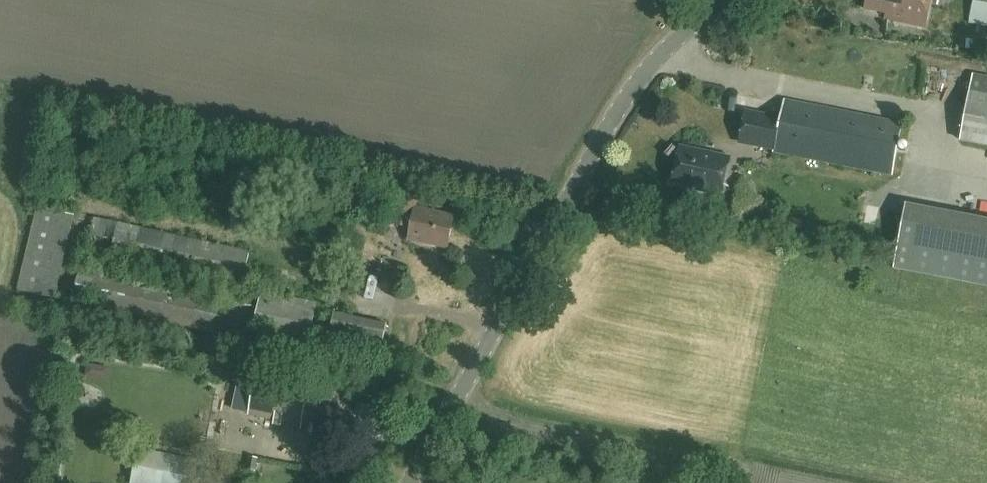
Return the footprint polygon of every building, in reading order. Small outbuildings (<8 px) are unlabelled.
[(886,14),(884,20),(926,27),(931,0),(867,0),(866,9),(886,14)] [(969,23),(986,27),(986,0),(974,0),(969,23)] [(961,140),(986,145),(986,79),(972,76),(961,140)] [(903,119),(844,107),(786,96),(781,121),(746,114),(741,142),(781,149),(781,153),(892,174),(903,119)] [(721,194),(729,158),(680,148),(672,183),(721,194)] [(399,188),(391,223),(411,227),(409,239),(448,247),(454,216),(416,208),(419,192),(399,188)] [(894,268),(986,286),(986,220),(906,204),(894,268)] [(87,250),(243,284),(250,252),(94,217),(87,250)] [(311,329),(317,303),(262,291),(259,307),(80,268),(72,302),(251,341),(253,335),(307,347),(311,329)] [(327,351),(379,362),(387,324),(334,314),(330,333),(327,351)] [(255,381),(248,414),(303,425),(303,429),(321,432),(322,424),(339,427),(342,410),(311,404),(313,392),(255,381)] [(205,461),(137,448),(131,482),(201,482),(205,461)]
